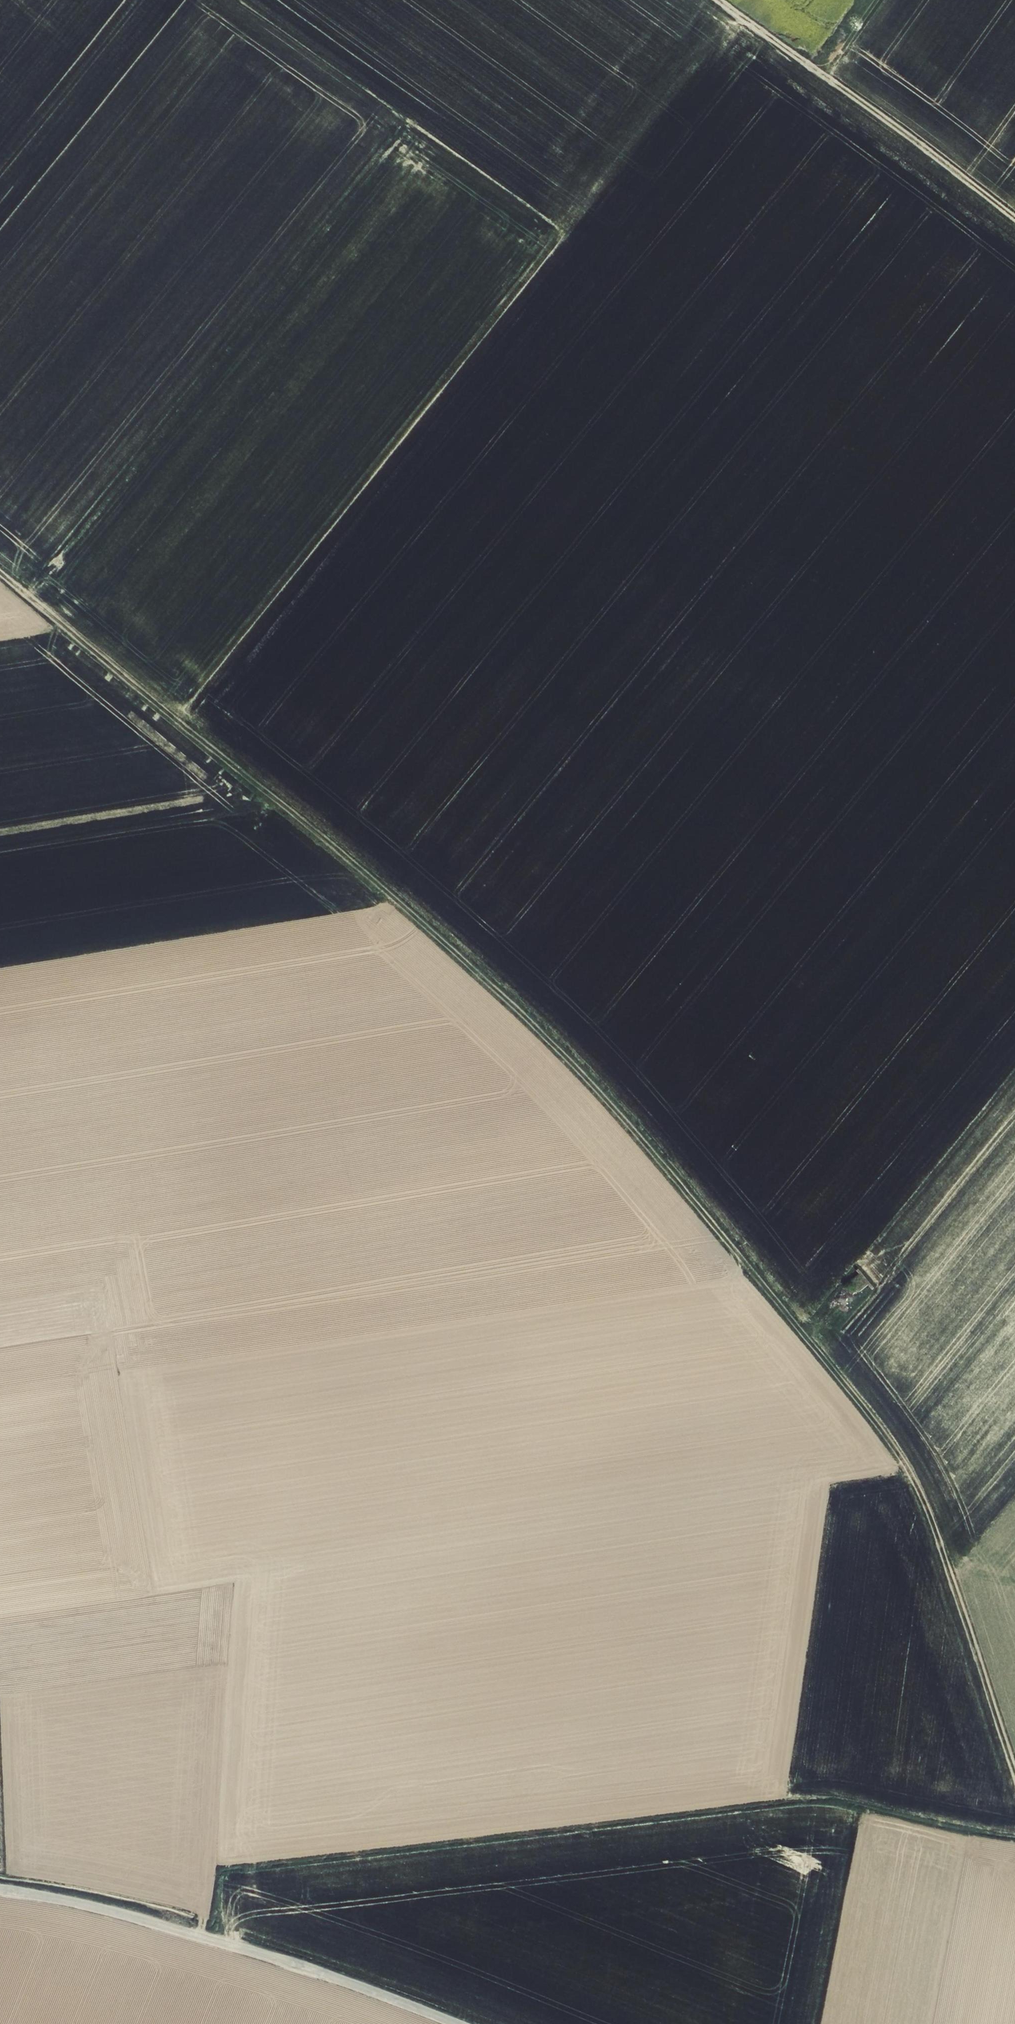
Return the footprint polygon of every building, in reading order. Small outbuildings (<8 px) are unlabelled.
[(859,1290),(871,1282),(863,1271),(851,1279),(859,1290)]
